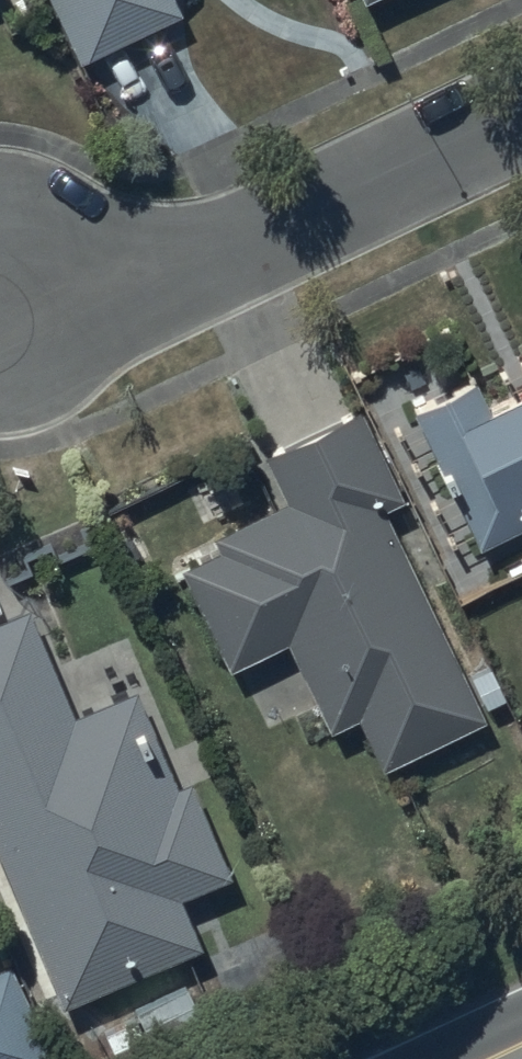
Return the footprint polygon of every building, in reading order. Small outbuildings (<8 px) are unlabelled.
[(81,66),(184,18),(175,0),(50,0),(81,66)] [(488,414),(474,385),(409,416),(474,551),(521,529),(521,398),(488,414)] [(219,550),(176,570),(224,673),(282,646),(324,736),(353,722),(377,774),(484,725),(385,512),(404,503),(361,412),(262,458),(283,503),(212,536),(219,550)] [(0,626),(0,854),(64,1006),(198,950),(179,905),(230,884),(188,784),(175,789),(136,695),(72,722),(27,614),(0,626)] [(9,968),(0,972),(0,1058),(52,1058),(9,968)]
